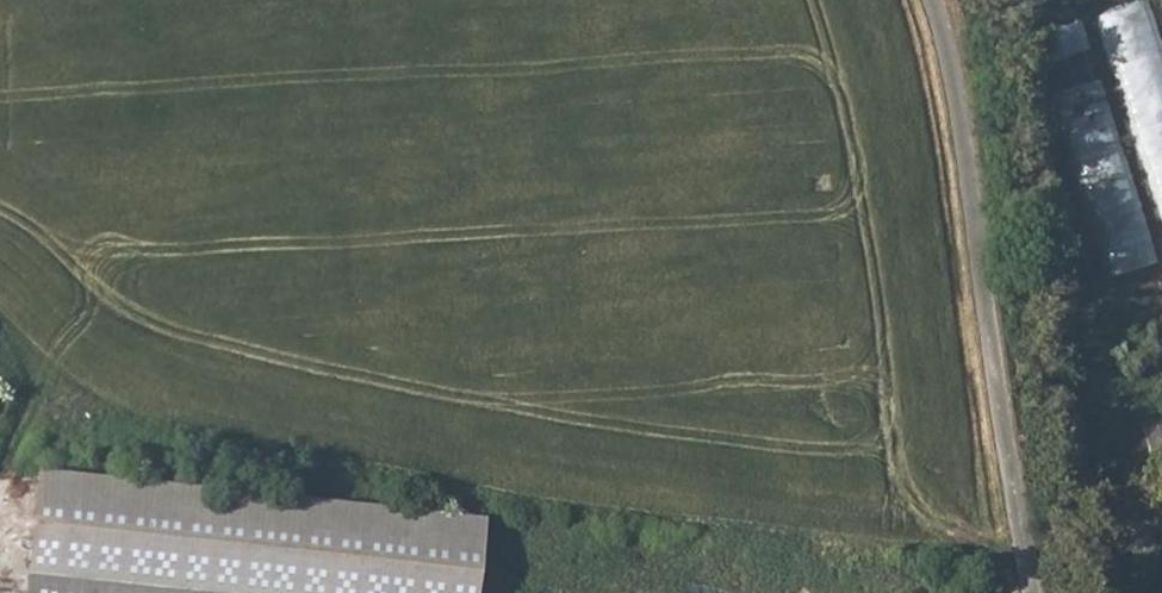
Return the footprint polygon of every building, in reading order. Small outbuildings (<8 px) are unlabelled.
[(1103,11),(1119,101),(1161,93),(1161,21),(1158,1),(1103,11)] [(1042,33),(1049,61),(1094,50),(1087,22),(1042,33)] [(1104,78),(1053,93),(1109,275),(1160,259),(1104,78)] [(1145,428),(1154,454),(1161,452),(1161,422),(1145,428)] [(21,592),(380,592),(381,585),(25,549),(21,592)]
